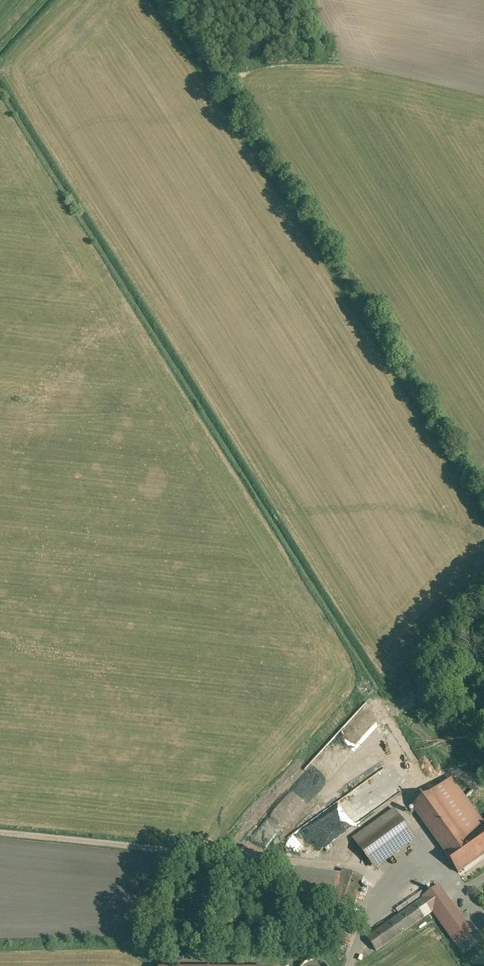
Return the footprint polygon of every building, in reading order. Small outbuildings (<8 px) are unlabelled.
[(467,755),(474,766),(483,759),(483,747),(482,745),(467,755)] [(412,808),(444,852),(443,853),(459,875),(483,857),(483,825),(477,830),(446,785),(412,808)] [(376,870),(417,841),(395,810),(354,840),(376,870)] [(333,899),(342,876),(278,867),(274,891),(333,899)] [(340,942),(363,880),(343,872),(342,876),(333,899),(320,934),(340,942)] [(423,900),(424,901),(368,940),(377,953),(433,914),(453,942),(469,931),(439,889),(423,900)]
